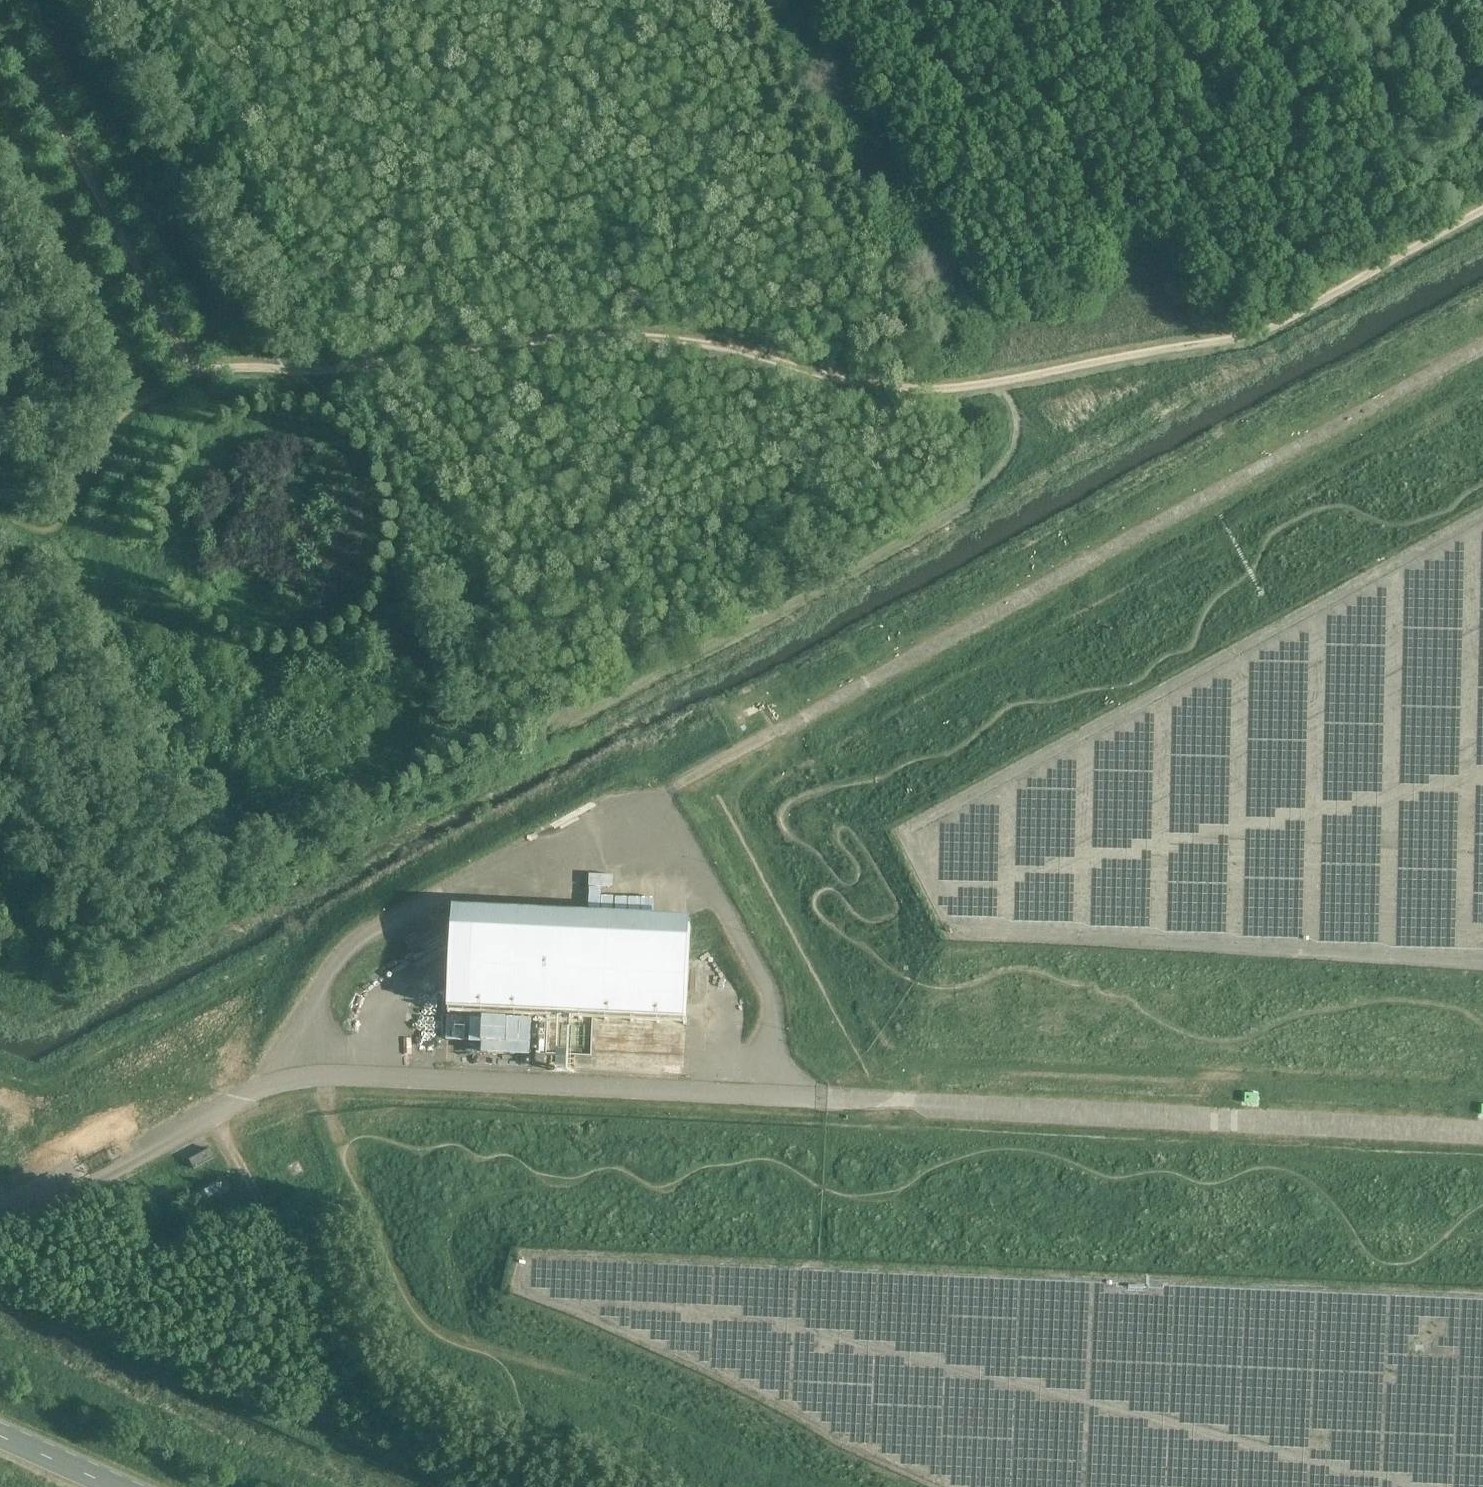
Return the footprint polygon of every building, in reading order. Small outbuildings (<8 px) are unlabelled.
[(453,915),(452,924),(448,1008),(687,1020),(690,963),(691,926),(453,915)] [(214,1158),(209,1149),(188,1160),(193,1169),(214,1158)] [(224,1176),(196,1191),(203,1203),(231,1188),(224,1176)]
